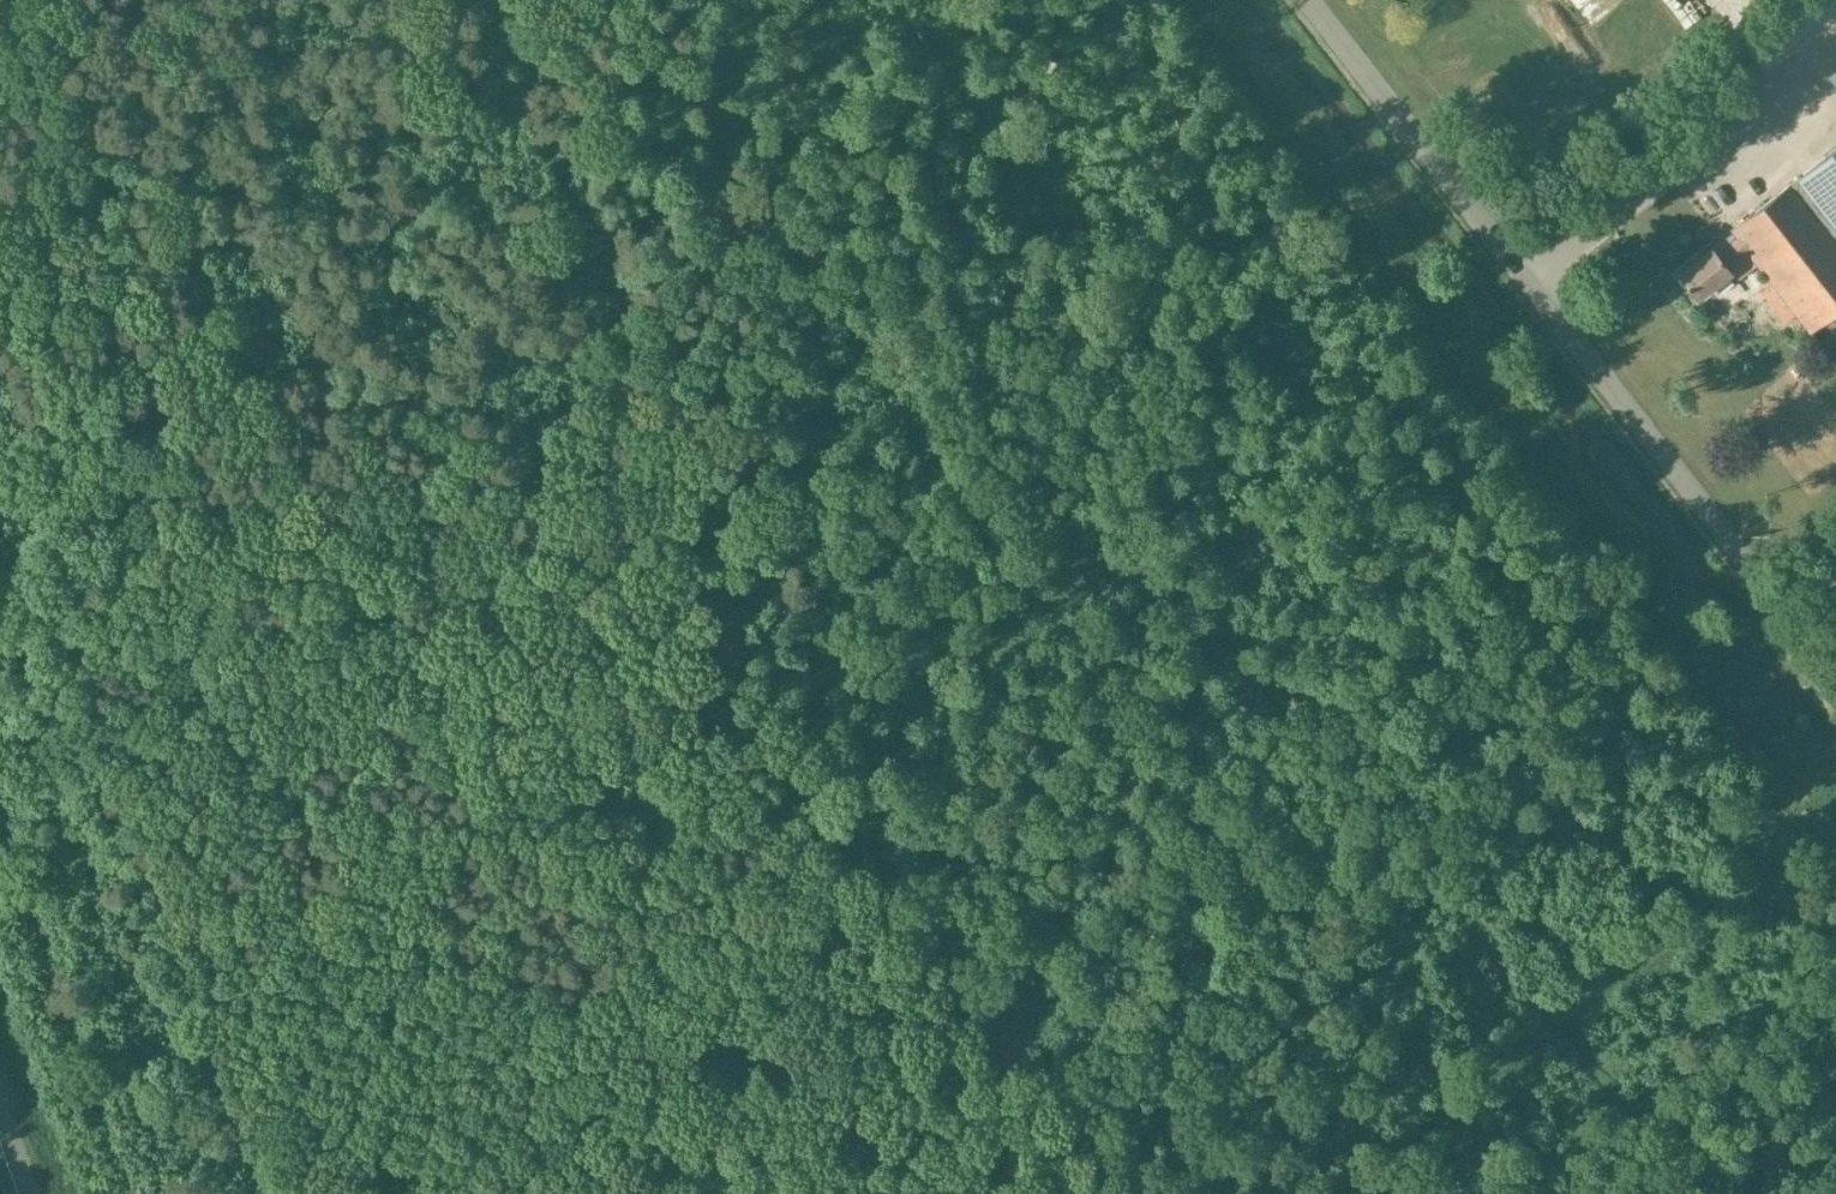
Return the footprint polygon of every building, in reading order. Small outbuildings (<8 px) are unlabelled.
[(1808,331),(1835,309),(1835,147),(1730,229),(1734,235),(1715,250),(1712,246),(1678,273),(1697,298),(1732,271),(1729,267),(1747,253),(1808,331)] [(1582,199),(1572,207),(1577,213),(1587,205),(1582,199)] [(1762,329),(1784,312),(1765,288),(1744,305),(1762,329)]
